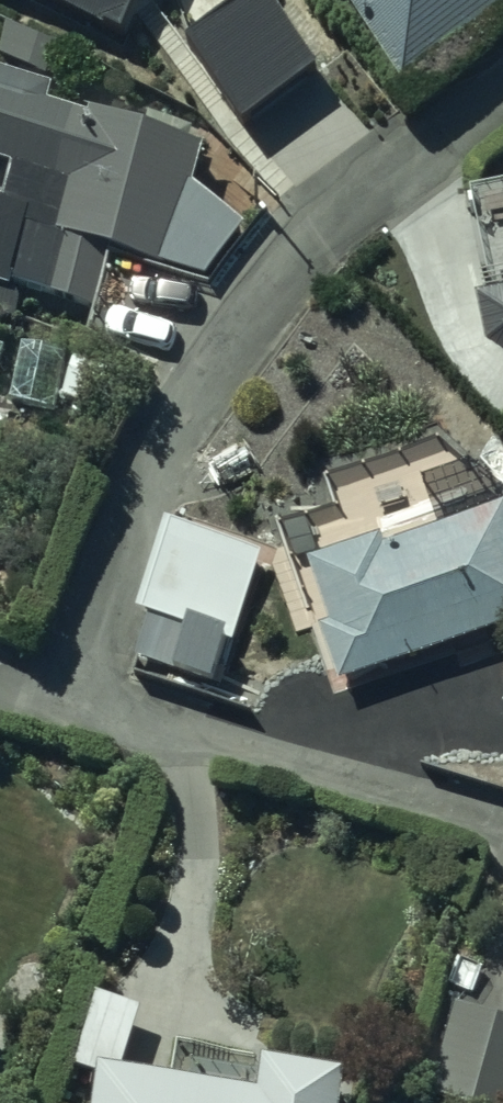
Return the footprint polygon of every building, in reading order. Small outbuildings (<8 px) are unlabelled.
[(401,85),(502,15),(502,0),(343,0),(401,85)] [(15,296),(18,287),(99,309),(112,262),(171,273),(204,157),(41,124),(47,107),(0,91),(0,292),(15,296)] [(479,297),(490,348),(502,355),(502,292),(479,297)] [(67,358),(24,347),(11,400),(54,410),(67,358)] [(307,556),(330,624),(322,627),(340,679),(502,625),(502,505),(387,544),(382,531),(307,556)] [(263,559),(168,526),(135,620),(144,623),(133,659),(177,673),(174,681),(213,694),(228,645),(235,647),(263,559)] [(98,999),(73,1072),(102,1082),(99,1102),(342,1102),(344,1084),(253,1075),(255,1050),(179,1042),(174,1092),(119,1087),(142,1014),(98,999)] [(457,1009),(432,1094),(460,1102),(502,1102),(502,1024),(457,1009)]
